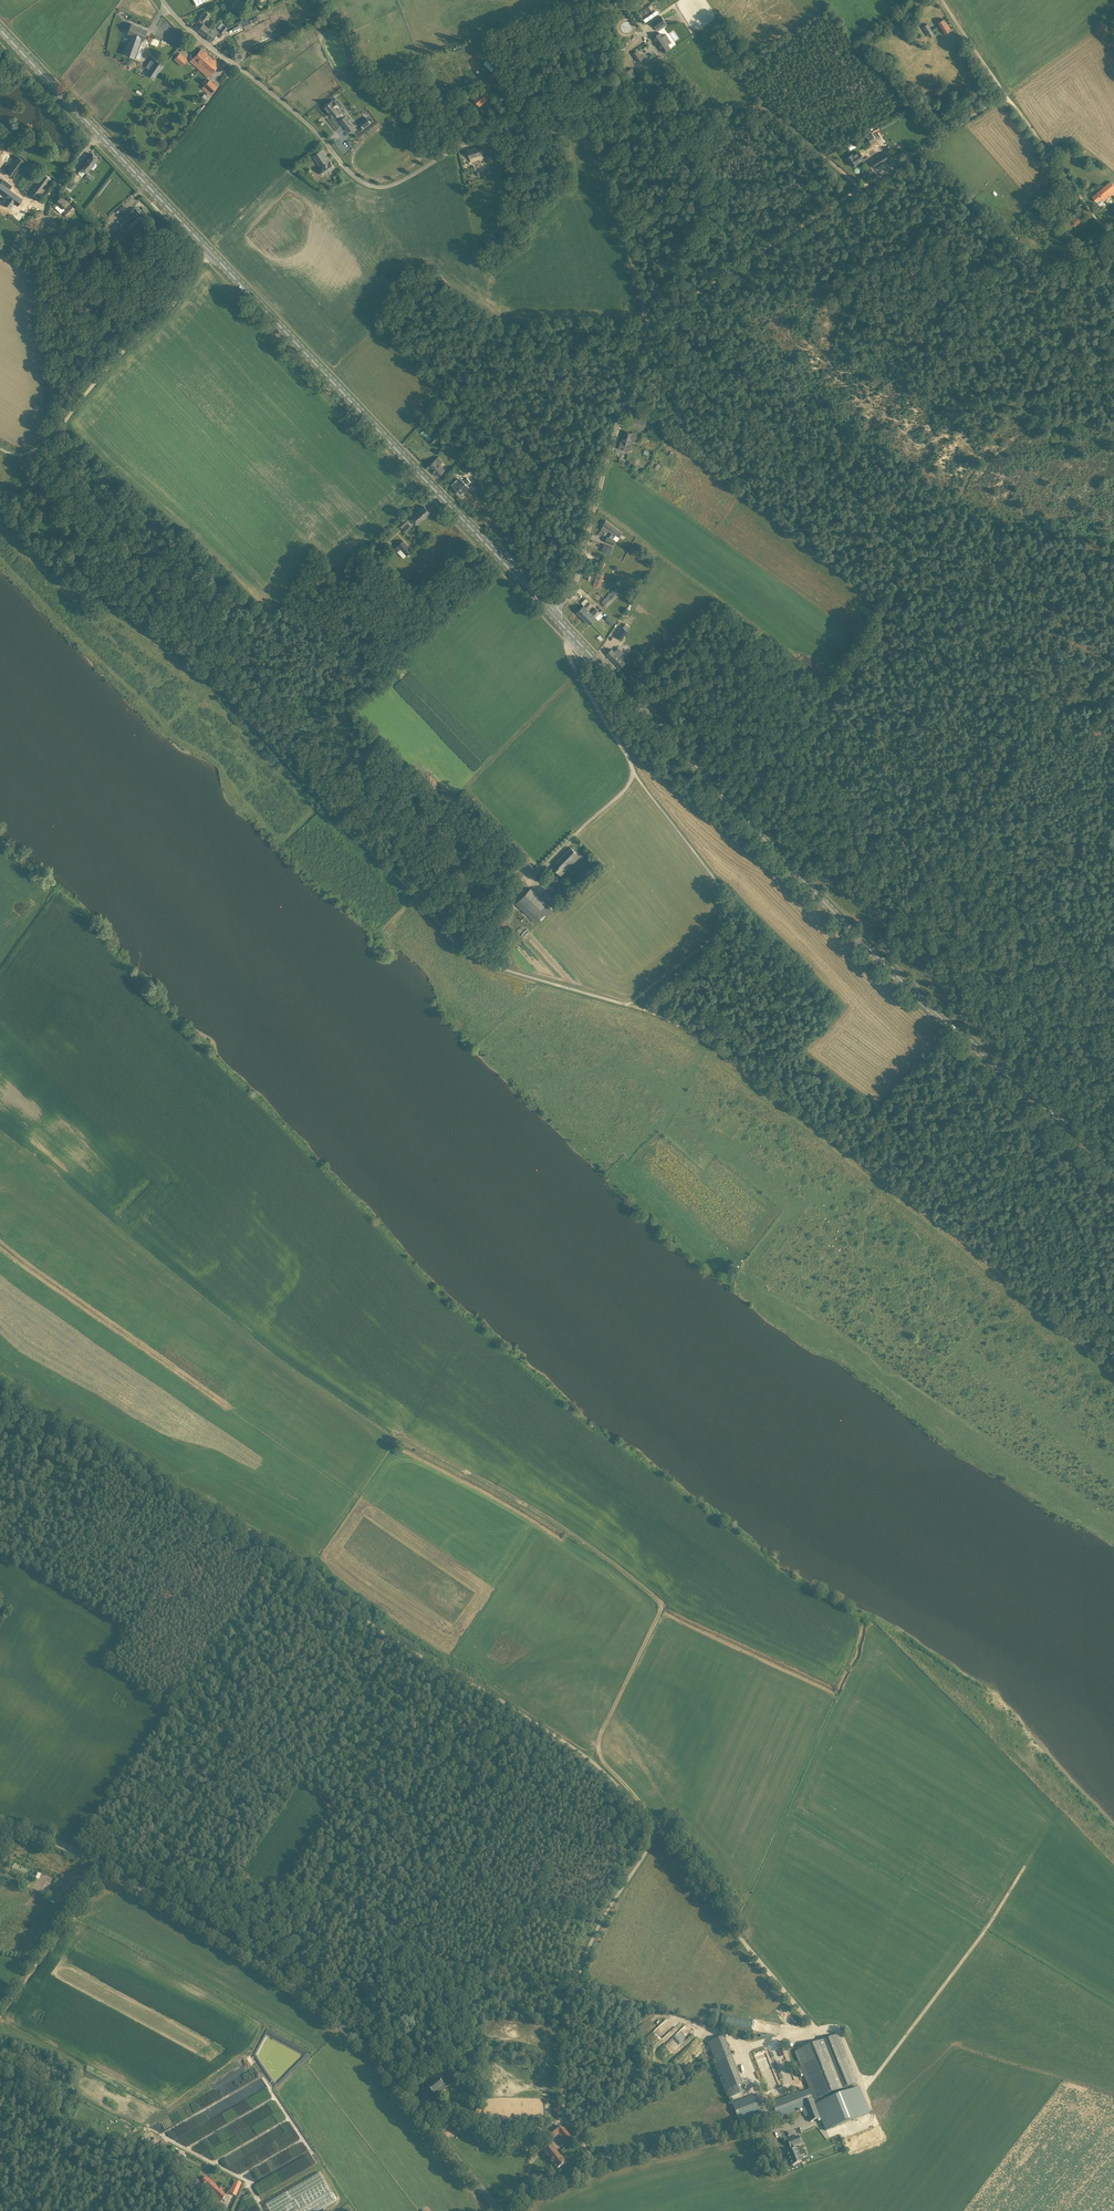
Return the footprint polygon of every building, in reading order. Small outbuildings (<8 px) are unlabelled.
[(640,12),(645,21),(660,12),(654,3),(640,12)] [(206,12),(201,19),(204,22),(210,15),(206,12)] [(658,30),(667,24),(661,16),(652,22),(658,30)] [(241,22),(243,26),(244,29),(251,25),(248,19),(248,18),(241,22)] [(937,22),(944,34),(951,29),(944,18),(937,22)] [(218,27),(221,29),(219,31),(223,34),(228,27),(221,22),(218,27)] [(147,30),(145,29),(131,23),(128,33),(130,34),(123,53),(136,57),(142,40),(143,41),(147,30)] [(198,30),(205,36),(212,27),(213,27),(210,25),(208,27),(203,23),(198,30)] [(927,33),(932,30),(927,23),(923,26),(927,33)] [(212,27),(205,36),(212,41),(219,31),(213,27),(212,27)] [(663,52),(670,47),(668,44),(671,42),(666,34),(663,36),(660,32),(653,37),(663,52)] [(193,57),(202,65),(205,62),(206,62),(210,57),(201,49),(193,57)] [(637,51),(633,53),(638,62),(642,59),(637,51)] [(180,53),(174,59),(182,65),(187,59),(180,53)] [(205,62),(202,65),(211,73),(219,64),(210,57),(206,62),(205,62)] [(155,60),(146,73),(154,78),(163,65),(155,60)] [(632,74),(635,72),(632,67),(627,71),(626,71),(630,76),(632,74)] [(488,77),(493,83),(502,74),(498,69),(488,77)] [(204,86),(212,92),(217,87),(209,80),(204,86)] [(481,92),(473,98),(479,105),(492,95),(488,91),(492,88),(487,83),(484,86),(479,90),(481,92)] [(332,99),(328,102),(328,101),(324,104),(325,105),(324,105),(333,117),(337,114),(340,119),(339,119),(348,130),(354,125),(345,115),(344,115),(341,111),(332,99)] [(370,127),(371,127),(378,122),(369,109),(367,111),(369,114),(367,116),(371,122),(364,127),(366,129),(370,127)] [(366,116),(359,122),(363,126),(370,121),(366,116)] [(871,132),(866,135),(873,146),(878,142),(871,132)] [(468,150),(470,158),(484,153),(481,146),(468,150)] [(869,152),(877,165),(884,161),(876,148),(869,152)] [(319,168),(324,174),(335,167),(331,161),(330,161),(322,149),(313,155),(321,167),(319,168)] [(858,162),(863,159),(859,152),(854,155),(852,153),(846,157),(852,166),(858,163),(858,162)] [(92,153),(80,168),(86,172),(98,158),(92,153)] [(15,175),(25,161),(18,156),(8,170),(15,175)] [(51,178),(43,172),(37,180),(33,177),(25,189),(37,198),(51,178)] [(1102,198),(1103,197),(1105,199),(1113,192),(1113,185),(1111,181),(1092,196),(1097,202),(1102,198)] [(23,201),(10,191),(12,188),(7,183),(0,192),(0,194),(8,200),(3,205),(9,210),(13,204),(17,207),(23,201)] [(67,216),(75,208),(65,198),(64,199),(61,196),(59,198),(58,198),(56,200),(56,201),(58,204),(55,207),(61,213),(63,212),(67,216)] [(119,230),(123,234),(124,235),(132,228),(129,225),(141,214),(135,207),(123,218),(125,221),(123,223),(124,225),(119,230)] [(60,226),(54,220),(50,225),(56,230),(60,226)] [(102,227),(112,237),(115,234),(106,224),(102,227)] [(1078,237),(1072,231),(1067,235),(1073,242),(1078,237)] [(642,429),(645,418),(636,416),(633,426),(642,429)] [(427,440),(432,437),(424,427),(420,430),(427,440)] [(619,448),(629,451),(632,440),(635,441),(637,433),(634,432),(634,433),(625,430),(622,440),(621,440),(619,448)] [(666,441),(668,439),(658,431),(656,433),(666,441)] [(449,444),(461,456),(464,453),(453,441),(449,444)] [(435,460),(429,465),(438,475),(444,470),(438,463),(442,460),(439,456),(435,460)] [(460,493),(463,490),(464,491),(469,486),(472,483),(467,477),(464,481),(462,479),(458,484),(455,481),(451,484),(460,493)] [(416,524),(430,511),(425,506),(411,519),(416,524)] [(399,524),(402,528),(410,521),(406,517),(399,524)] [(619,537),(622,532),(606,520),(603,524),(613,532),(609,537),(607,536),(605,541),(613,544),(615,539),(613,538),(616,534),(619,537)] [(400,548),(407,554),(412,549),(403,540),(396,547),(398,550),(400,548)] [(613,546),(604,543),(601,550),(611,553),(613,546)] [(604,574),(597,572),(593,585),(600,587),(604,574)] [(620,593),(615,588),(601,602),(606,607),(620,593)] [(588,610),(593,605),(586,598),(581,603),(584,605),(577,612),(583,618),(589,611),(588,610)] [(589,624),(591,622),(596,617),(598,620),(603,615),(601,614),(596,608),(591,613),(589,611),(583,618),(589,624)] [(612,625),(615,622),(608,616),(605,619),(612,625)] [(622,626),(618,632),(615,635),(621,640),(623,637),(628,631),(622,626)] [(607,653),(620,667),(628,659),(625,655),(624,656),(618,649),(615,652),(612,648),(607,653)] [(554,868),(558,872),(561,875),(565,870),(575,860),(572,857),(577,853),(571,847),(556,862),(558,864),(554,868)] [(535,867),(527,859),(514,871),(523,880),(535,867)] [(531,888),(519,900),(539,919),(551,907),(531,888)] [(11,1868),(26,1875),(29,1869),(13,1862),(11,1868)] [(853,2086),(854,2086),(858,2084),(838,2035),(795,2052),(810,2089),(808,2090),(809,2091),(801,2094),(800,2091),(771,2102),(778,2118),(802,2109),(805,2117),(808,2116),(811,2122),(822,2118),(827,2131),(869,2114),(858,2088),(854,2090),(853,2086)] [(732,2057),(716,2063),(725,2087),(742,2080),(732,2057)] [(428,2087),(429,2088),(430,2089),(434,2094),(437,2091),(439,2094),(442,2092),(440,2089),(444,2085),(447,2088),(450,2085),(445,2079),(442,2082),(439,2078),(437,2079),(428,2087)] [(762,2113),(760,2107),(755,2094),(732,2103),(739,2122),(762,2113)] [(472,2114),(471,2114),(470,2117),(476,2120),(480,2111),(474,2108),(473,2111),(474,2111),(472,2114)] [(559,2133),(569,2146),(576,2140),(565,2126),(563,2128),(560,2125),(557,2128),(556,2126),(544,2136),(548,2141),(559,2133)] [(793,2150),(787,2152),(792,2166),(794,2165),(794,2166),(797,2165),(796,2164),(802,2162),(797,2149),(796,2149),(795,2146),(802,2144),(799,2136),(788,2140),(791,2148),(792,2147),(793,2150)] [(551,2147),(545,2152),(558,2168),(561,2166),(561,2167),(563,2166),(562,2165),(566,2162),(562,2157),(561,2159),(551,2147)] [(178,2151),(175,2156),(184,2160),(186,2155),(178,2151)] [(270,2210),(319,2210),(336,2201),(320,2173),(266,2204),(270,2210)] [(205,2187),(221,2201),(226,2195),(206,2176),(200,2182),(198,2180),(194,2185),(201,2191),(205,2187)]
